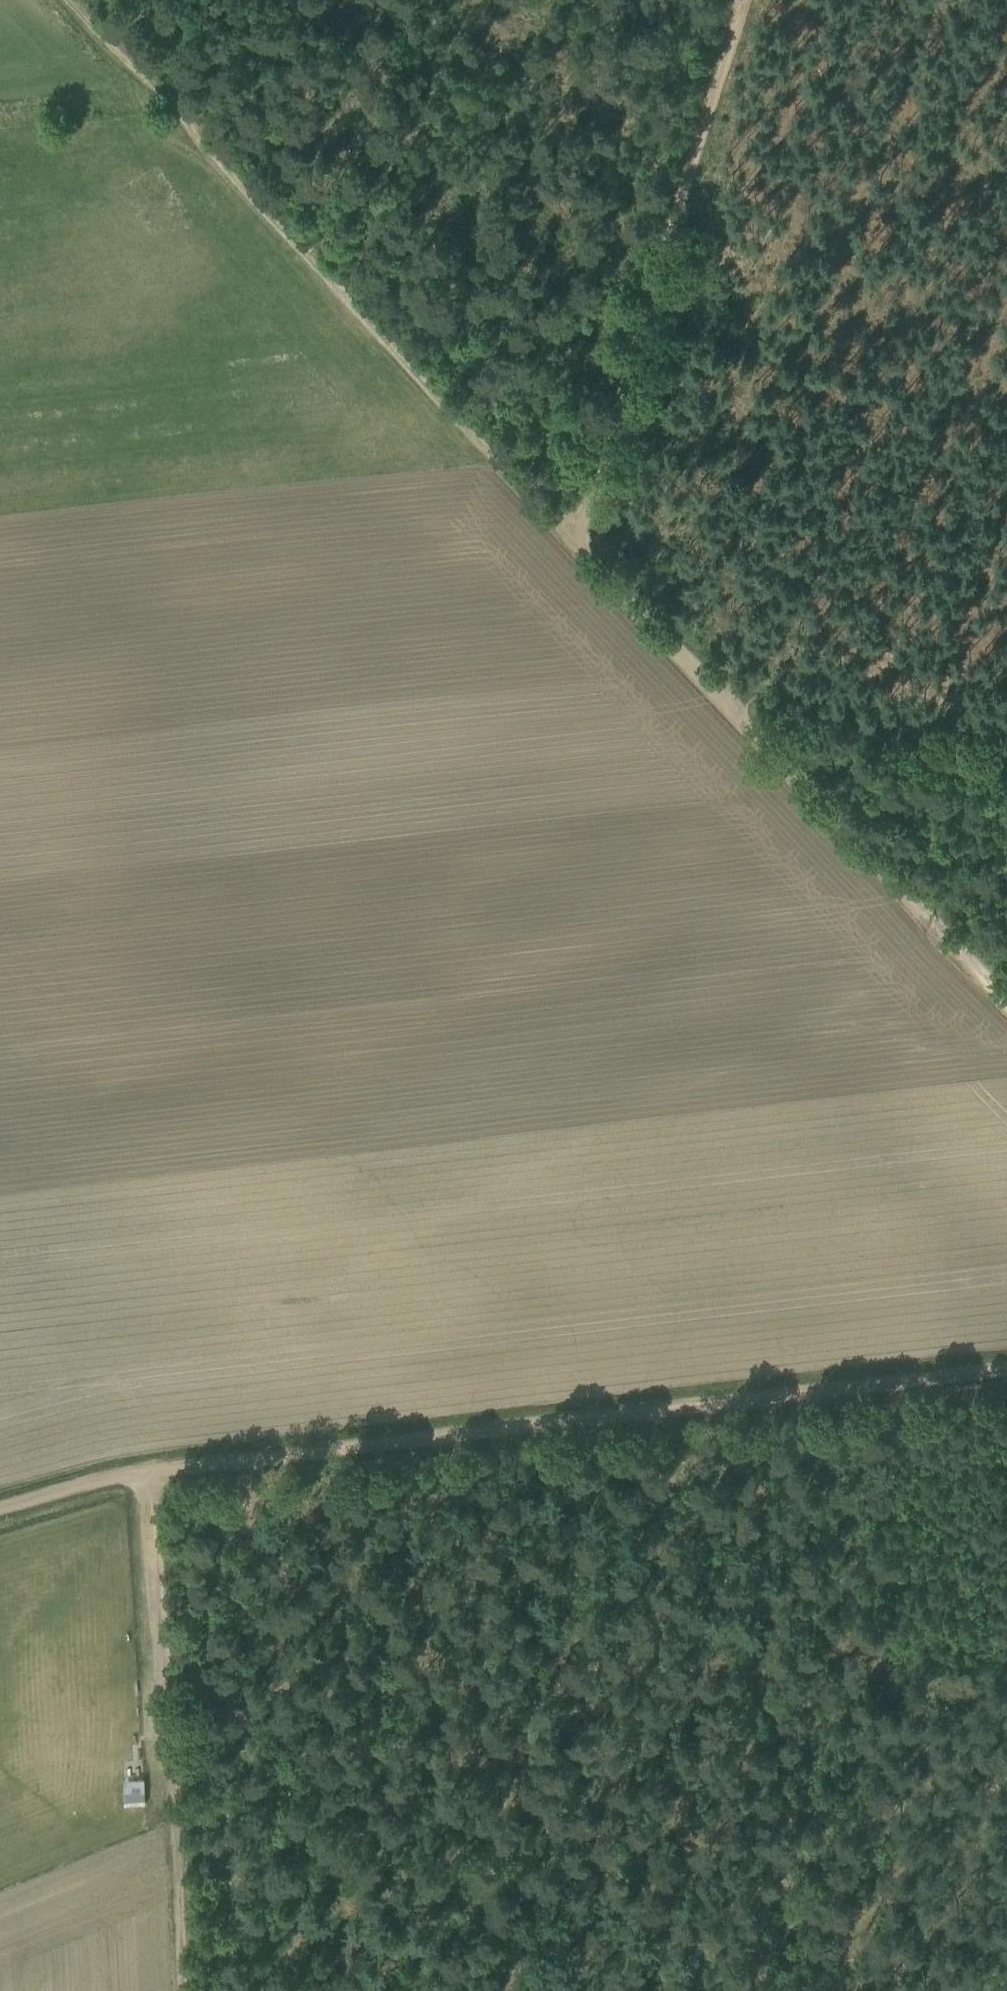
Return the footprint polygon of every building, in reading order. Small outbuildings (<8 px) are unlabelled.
[(144,1780),(123,1780),(124,1806),(145,1805),(144,1780)]
